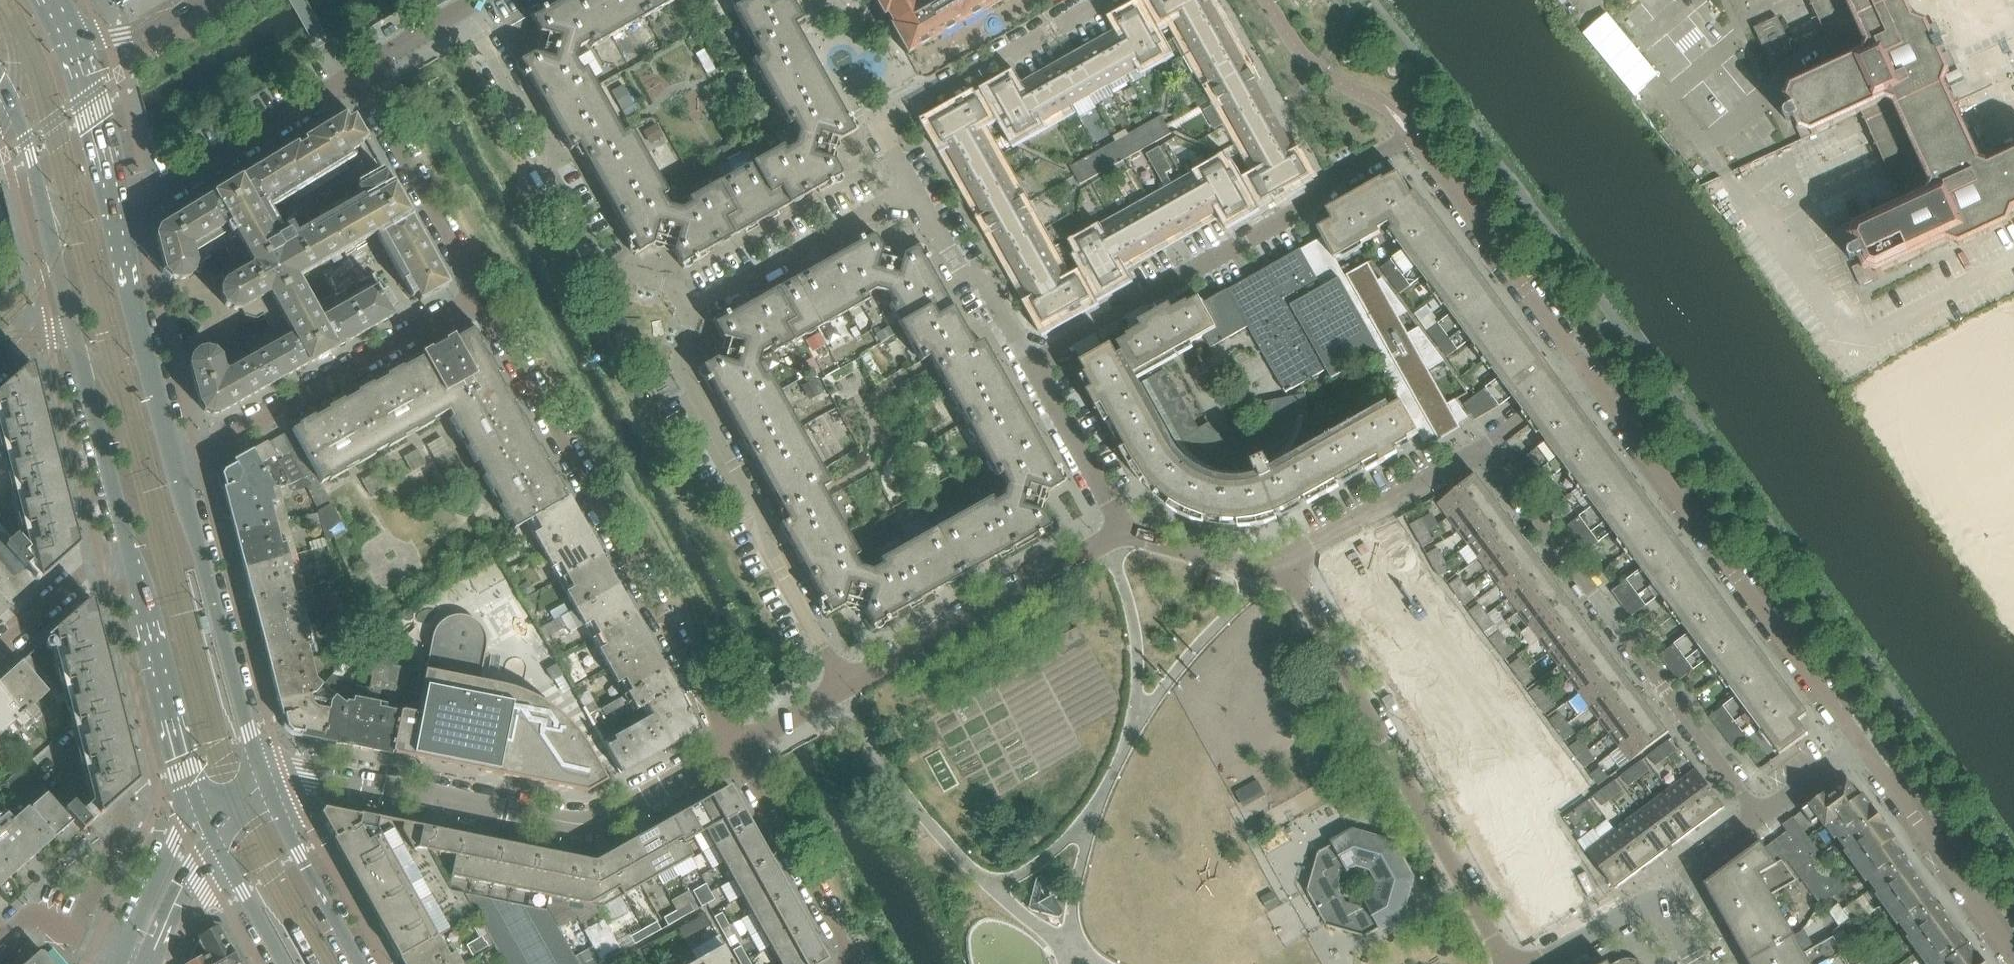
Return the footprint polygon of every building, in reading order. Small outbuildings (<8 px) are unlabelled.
[(637,0),(574,0),(568,3),(566,0),(564,1),(588,43),(591,49),(646,17),(637,0)] [(646,17),(677,0),(637,0),(646,17)] [(790,0),(728,0),(754,47),(757,53),(760,57),(799,35),(797,31),(793,26),(802,21),(790,0)] [(1003,0),(873,0),(882,15),(881,15),(882,18),(885,16),(886,16),(890,24),(890,25),(887,26),(888,29),(891,28),(895,35),(895,38),(898,44),(901,46),(906,54),(906,55),(1003,0)] [(1204,0),(1158,0),(1152,3),(1163,23),(1174,17),(1204,0)] [(1218,16),(1209,0),(1204,0),(1174,17),(1184,35),(1218,16)] [(1811,5),(1810,6),(1811,8),(1812,7),(1824,31),(1822,32),(1823,34),(1824,33),(1835,57),(1834,58),(1835,60),(1836,59),(1838,64),(1789,86),(1790,87),(1791,89),(1788,98),(1785,99),(1786,103),(1789,110),(1787,111),(1785,113),(1784,116),(1784,119),(1786,121),(1789,122),(1792,122),(1795,121),(1797,126),(1799,131),(1802,130),(1809,133),(1811,133),(1812,136),(1861,113),(1864,118),(1862,119),(1863,121),(1864,120),(1876,145),(1874,145),(1875,147),(1876,146),(1887,171),(1886,172),(1887,173),(1888,172),(1890,175),(1899,195),(1900,197),(1898,198),(1899,199),(1900,199),(1903,203),(1862,222),(1856,225),(1854,226),(1855,229),(1852,237),(1849,239),(1853,249),(1851,250),(1849,252),(1848,255),(1849,258),(1851,261),(1853,262),(1856,261),(1859,260),(1864,271),(1867,269),(1875,273),(1876,276),(1885,272),(1946,243),(1957,245),(1959,248),(2009,226),(2007,222),(2010,214),(2013,212),(2013,152),(1985,166),(1980,164),(1980,163),(1972,145),(1961,123),(1950,99),(1943,83),(1946,75),(1949,73),(1948,70),(1941,56),(1941,54),(1945,52),(1940,40),(1935,42),(1934,40),(1928,27),(1926,23),(1923,25),(1915,22),(1905,0),(1809,0),(1811,5)] [(578,49),(588,43),(564,1),(556,6),(554,2),(529,16),(539,33),(533,55),(516,64),(517,66),(521,64),(524,70),(521,72),(524,78),(527,76),(538,95),(580,71),(575,61),(578,49)] [(1163,57),(1152,38),(1156,36),(1145,15),(1141,17),(1137,11),(1118,22),(1124,33),(1143,67),(1143,68),(1163,57)] [(1607,15),(1583,36),(1634,97),(1658,77),(1607,15)] [(1193,52),(1227,33),(1218,16),(1184,35),(1193,52)] [(1777,18),(1754,29),(1769,61),(1792,50),(1777,18)] [(1143,67),(1124,33),(1107,43),(1125,76),(1143,67)] [(1203,70),(1237,51),(1227,33),(1193,52),(1203,70)] [(830,92),(821,75),(799,35),(760,57),(751,62),(787,126),(792,123),(835,99),(834,98),(830,100),(827,94),(830,92)] [(1125,76),(1107,43),(1089,53),(1108,86),(1125,76)] [(1257,86),(1237,51),(1203,70),(1213,87),(1230,77),(1240,95),(1257,86)] [(1108,86),(1089,53),(1072,62),(1090,96),(1108,86)] [(1090,96),(1072,62),(1054,73),(1072,106),(1090,96)] [(616,124),(601,97),(585,69),(580,71),(538,95),(560,135),(564,133),(570,144),(567,147),(569,151),(578,147),(580,151),(582,155),(622,133),(619,129),(616,124)] [(1072,106),(1054,73),(1036,82),(1055,116),(1072,106)] [(1267,104),(1257,86),(1240,95),(1230,77),(1213,87),(1233,123),(1267,104)] [(1038,127),(1037,125),(1019,92),(1013,81),(993,92),(996,98),(992,100),(1004,121),(1008,119),(1019,138),(1038,127)] [(1055,116),(1036,82),(1019,92),(1037,125),(1055,116)] [(623,86),(612,91),(621,109),(632,103),(623,86)] [(833,162),(839,141),(857,131),(856,129),(852,131),(848,125),(852,122),(849,117),(845,119),(835,99),(792,123),(798,134),(795,146),(784,152),(808,195),(817,189),(819,193),(843,179),(833,162)] [(979,126),(990,120),(979,100),(960,111),(957,107),(936,119),(939,123),(933,126),(944,146),(945,145),(979,126)] [(1243,140),(1277,121),(1267,104),(1233,123),(1223,129),(1226,134),(1236,128),(1243,140)] [(1215,129),(1225,124),(1215,106),(1205,112),(1215,129)] [(256,208),(347,153),(348,155),(360,147),(359,145),(367,140),(353,116),(346,114),(241,178),(240,178),(213,195),(159,228),(156,237),(165,272),(171,278),(181,284),(191,281),(196,275),(196,266),(224,250),(266,225),(256,208)] [(1167,126),(1162,117),(1149,123),(1154,132),(1167,126)] [(1253,158),(1287,139),(1277,121),(1243,140),(1253,158)] [(1154,132),(1149,123),(1137,130),(1142,139),(1154,132)] [(955,162),(988,143),(979,126),(945,145),(955,162)] [(1171,135),(1167,126),(1154,132),(1159,141),(1171,135)] [(667,194),(645,156),(641,149),(630,130),(622,134),(622,133),(582,155),(586,161),(589,159),(596,171),(592,173),(619,221),(641,208),(662,197),(667,194)] [(1142,139),(1137,130),(1129,135),(1127,136),(1132,145),(1142,139)] [(1159,141),(1154,132),(1142,139),(1147,148),(1159,141)] [(1132,145),(1127,136),(1116,142),(1121,151),(1132,145)] [(1147,148),(1142,139),(1132,145),(1137,154),(1144,150),(1147,148)] [(1263,176),(1297,157),(1287,139),(1253,158),(1263,176)] [(1121,151),(1116,142),(1105,148),(1110,157),(1121,151)] [(964,178),(998,159),(988,143),(955,162),(964,178)] [(1137,154),(1132,145),(1121,151),(1126,160),(1137,154)] [(808,195),(784,152),(782,147),(734,174),(761,221),(808,195)] [(1146,154),(1169,194),(1176,190),(1167,174),(1173,170),(1160,147),(1146,154)] [(1110,157),(1105,148),(1101,150),(1095,154),(1100,163),(1110,157)] [(1126,160),(1121,151),(1110,157),(1115,166),(1126,160)] [(1100,163),(1095,154),(1083,161),(1088,170),(1100,163)] [(1303,179),(1309,176),(1307,173),(1304,175),(1297,163),(1301,161),(1298,156),(1297,157),(1263,176),(1252,182),(1263,202),(1282,191),(1284,195),(1306,183),(1303,179)] [(1115,166),(1110,157),(1100,163),(1105,172),(1112,168),(1115,166)] [(973,195),(1007,176),(998,159),(964,178),(973,195)] [(1088,170),(1083,161),(1071,167),(1076,176),(1088,170)] [(1105,172),(1100,163),(1088,170),(1093,178),(1105,172)] [(1250,202),(1238,181),(1234,183),(1223,164),(1205,174),(1224,210),(1223,210),(1229,221),(1249,210),(1246,204),(1250,202)] [(1093,178),(1088,170),(1076,176),(1081,185),(1093,178)] [(327,358),(327,354),(336,349),(337,349),(393,317),(389,311),(394,308),(385,292),(379,296),(372,283),(328,307),(332,314),(320,321),(298,281),(380,234),(405,281),(400,283),(409,299),(416,295),(420,302),(448,286),(409,216),(409,215),(404,206),(397,210),(392,200),(399,197),(394,187),(393,187),(385,173),(377,178),(354,190),(363,205),(281,252),(266,225),(224,250),(230,260),(225,263),(221,276),(225,284),(219,290),(220,299),(225,309),(231,312),(240,311),(245,320),(256,320),(262,317),(269,329),(219,357),(217,353),(207,349),(198,351),(191,357),(189,365),(199,404),(204,412),(212,415),(221,413),(308,365),(309,365),(317,360),(321,361),(327,358)] [(1419,209),(1399,173),(1369,190),(1368,188),(1357,193),(1358,195),(1328,213),(1332,221),(1318,229),(1323,238),(1333,256),(1362,239),(1364,243),(1381,234),(1379,231),(1390,224),(1393,228),(1419,209)] [(761,221),(734,174),(687,200),(690,205),(714,247),(761,221)] [(1224,210),(1205,174),(1186,185),(1206,220),(1223,210),(1224,210)] [(1028,213),(1007,176),(973,195),(984,214),(1001,204),(1011,223),(1028,213)] [(1206,220),(1186,185),(1176,190),(1169,194),(1188,229),(1206,220)] [(1188,229),(1169,194),(1151,205),(1170,240),(1188,229)] [(714,247),(690,205),(680,210),(668,207),(662,197),(641,208),(619,221),(630,240),(626,242),(629,247),(633,245),(637,252),(633,254),(634,256),(652,246),(673,251),(683,269),(707,256),(705,252),(714,247)] [(1039,232),(1028,213),(1011,223),(1001,204),(984,214),(1005,252),(1039,232)] [(1170,240),(1151,205),(1133,214),(1153,249),(1170,240)] [(1474,269),(1454,242),(1456,241),(1430,206),(1428,207),(1426,205),(1419,209),(1393,228),(1403,242),(1400,245),(1404,251),(1391,261),(1381,269),(1400,294),(1410,286),(1410,287),(1423,277),(1428,283),(1431,281),(1441,293),(1474,269)] [(1153,249),(1133,214),(1116,224),(1135,259),(1153,249)] [(1135,259),(1116,224),(1097,235),(1117,269),(1118,269),(1135,259)] [(936,279),(925,261),(929,259),(921,245),(903,255),(882,249),(872,231),(858,239),(860,242),(841,253),(865,296),(875,290),(887,294),(893,303),(936,279)] [(1015,269),(1049,250),(1039,232),(1005,252),(1015,269)] [(1117,269),(1097,235),(1079,245),(1090,264),(1085,266),(1097,288),(1101,285),(1104,291),(1124,280),(1118,269),(1117,269)] [(1332,380),(1375,355),(1380,353),(1408,404),(1404,406),(1419,435),(1424,443),(1468,418),(1455,401),(1448,406),(1429,372),(1444,362),(1419,328),(1408,334),(1399,317),(1407,313),(1382,279),(1378,281),(1369,264),(1371,264),(1370,262),(1344,277),(1333,256),(1323,238),(1228,291),(1227,291),(1203,305),(1216,328),(1204,335),(1211,347),(1248,327),(1286,394),(1327,370),(1332,380)] [(1025,287),(1059,268),(1049,250),(1015,269),(1025,287)] [(868,301),(865,296),(841,253),(794,279),(821,327),(868,301)] [(1034,304),(1068,285),(1059,268),(1025,287),(1034,304)] [(1514,319),(1504,306),(1495,294),(1493,296),(1474,269),(1441,293),(1450,306),(1447,308),(1451,315),(1438,324),(1439,325),(1428,333),(1447,358),(1457,350),(1458,350),(1471,341),(1475,347),(1479,344),(1489,357),(1521,333),(1512,320),(1514,319)] [(821,327),(794,279),(747,306),(770,349),(773,354),(821,327)] [(970,340),(952,310),(936,279),(893,303),(889,306),(920,362),(929,357),(931,362),(934,366),(972,345),(970,340)] [(1071,309),(1090,299),(1079,279),(1068,285),(1034,304),(1033,305),(1044,324),(1050,321),(1052,325),(1073,313),(1071,309)] [(1336,481),(1363,466),(1367,473),(1399,456),(1395,449),(1419,435),(1404,406),(1402,404),(1391,410),(1388,405),(1374,413),(1371,408),(1325,434),(1302,427),(1301,421),(1307,419),(1308,407),(1306,394),(1267,402),(1268,405),(1268,412),(1266,419),(1262,426),(1258,431),(1252,436),(1245,439),(1238,441),(1231,441),(1230,452),(1223,450),(1215,447),(1208,443),(1202,437),(1197,430),(1164,370),(1135,387),(1127,372),(1133,369),(1135,374),(1204,335),(1216,328),(1203,305),(1200,299),(1175,313),(1171,305),(1139,323),(1143,330),(1083,364),(1097,389),(1089,393),(1107,425),(1114,421),(1130,448),(1122,452),(1134,474),(1143,485),(1149,479),(1150,481),(1161,492),(1166,496),(1173,501),(1168,508),(1179,516),(1192,522),(1204,525),(1207,517),(1210,518),(1223,520),(1236,521),(1239,521),(1239,529),(1253,529),(1266,526),(1278,521),(1276,514),(1277,513),(1290,507),(1305,499),(1309,506),(1340,489),(1336,481)] [(760,355),(770,349),(747,306),(728,317),(726,313),(712,321),(722,339),(716,360),(698,370),(712,394),(715,392),(720,401),(762,377),(757,367),(760,355)] [(498,374),(489,359),(476,335),(479,333),(474,324),(438,345),(453,372),(441,378),(451,397),(450,398),(469,432),(479,426),(485,437),(465,447),(475,465),(477,464),(484,477),(483,478),(492,496),(512,485),(518,495),(498,506),(507,523),(509,522),(513,529),(525,523),(566,500),(562,493),(564,492),(538,447),(537,448),(529,434),(531,433),(506,388),(504,389),(496,376),(498,374)] [(1564,390),(1549,370),(1548,369),(1550,368),(1532,344),(1530,345),(1521,333),(1489,357),(1498,370),(1495,372),(1499,379),(1486,389),(1486,390),(1476,396),(1464,405),(1472,416),(1476,421),(1500,407),(1516,395),(1532,414),(1535,420),(1568,396),(1564,390)] [(1012,396),(997,369),(985,349),(982,351),(978,344),(982,342),(981,341),(972,345),(934,366),(965,422),(1012,396)] [(406,440),(396,421),(406,415),(417,434),(434,424),(433,423),(441,418),(429,397),(422,384),(435,377),(439,375),(441,378),(453,372),(438,345),(422,353),(408,362),(409,365),(403,369),(402,367),(394,371),(379,379),(365,388),(357,392),(358,394),(351,398),(344,402),(343,400),(336,404),(321,412),(306,421),(298,425),(299,427),(291,431),(302,450),(322,485),(330,480),(331,482),(348,473),(337,453),(347,448),(358,467),(375,457),(374,455),(381,452),(388,448),(389,450),(406,440)] [(815,361),(809,364),(810,366),(812,370),(813,371),(819,367),(818,367),(816,362),(815,361)] [(32,364),(25,371),(0,392),(0,433),(31,550),(29,551),(17,538),(5,548),(37,583),(44,578),(79,547),(32,364)] [(798,429),(784,405),(767,374),(762,377),(720,401),(742,440),(746,438),(752,450),(749,452),(751,456),(798,429)] [(816,379),(801,386),(808,399),(822,392),(816,379)] [(1038,443),(1033,433),(1012,396),(965,422),(994,475),(989,478),(991,481),(996,478),(1001,475),(1043,452),(1042,449),(1038,451),(1035,445),(1038,443)] [(1608,446),(1599,434),(1590,422),(1588,423),(1568,396),(1535,420),(1543,430),(1539,432),(1546,442),(1531,453),(1532,454),(1521,462),(1517,465),(1535,490),(1539,487),(1550,479),(1551,479),(1566,468),(1570,474),(1574,471),(1583,484),(1616,460),(1607,447),(1608,446)] [(829,484),(814,458),(798,429),(751,456),(753,460),(757,458),(763,469),(760,471),(782,512),(822,490),(821,489),(829,484)] [(304,478),(292,455),(302,450),(291,431),(291,432),(290,430),(268,443),(267,442),(233,461),(233,462),(220,469),(217,475),(221,489),(223,489),(235,535),(276,525),(270,505),(274,503),(272,492),(290,487),(293,493),(311,486),(307,477),(304,478)] [(426,464),(419,450),(404,458),(411,472),(426,464)] [(458,466),(450,452),(436,460),(443,474),(458,466)] [(1044,503),(1047,492),(1065,482),(1051,458),(1048,460),(1043,452),(1001,475),(1006,485),(1003,497),(993,503),(991,504),(1015,547),(1035,535),(1037,539),(1043,535),(1041,532),(1047,528),(1049,532),(1051,531),(1041,513),(1044,503)] [(1646,496),(1643,492),(1627,471),(1625,473),(1616,460),(1583,484),(1593,497),(1589,500),(1594,506),(1579,517),(1580,518),(1568,526),(1564,529),(1583,554),(1587,551),(1598,543),(1613,532),(1617,538),(1621,535),(1631,548),(1663,524),(1644,497),(1646,496)] [(384,488),(376,473),(362,482),(370,496),(384,488)] [(1448,519),(1487,490),(1477,475),(1438,504),(1448,519)] [(858,555),(842,526),(824,494),(822,490),(782,512),(785,516),(787,521),(779,525),(782,530),(785,528),(791,540),(788,542),(809,580),(852,557),(853,558),(858,555)] [(1458,532),(1498,503),(1487,490),(1448,519),(1458,532)] [(481,507),(474,494),(459,502),(466,515),(481,507)] [(998,551),(1009,545),(1011,548),(1015,547),(991,504),(993,503),(990,498),(934,529),(961,577),(972,570),(998,556),(999,555),(1000,555),(998,551)] [(600,557),(584,528),(568,499),(566,500),(525,523),(558,581),(600,557)] [(1469,546),(1508,517),(1498,503),(1458,532),(1469,546)] [(347,530),(333,505),(332,504),(319,510),(320,513),(323,526),(328,541),(347,530)] [(1479,559),(1517,530),(1508,517),(1469,546),(1479,559)] [(1427,531),(1421,520),(1410,526),(1416,537),(1427,531)] [(1703,574),(1694,561),(1685,549),(1683,551),(1663,524),(1631,548),(1640,561),(1637,563),(1641,569),(1626,581),(1615,589),(1612,592),(1630,618),(1635,614),(1645,607),(1661,595),(1665,602),(1669,599),(1678,612),(1711,588),(1701,575),(1703,574)] [(292,570),(286,545),(281,546),(276,525),(235,535),(252,602),(293,592),(287,572),(292,570)] [(1386,526),(1327,559),(1518,900),(1537,935),(1589,905),(1607,895),(1581,865),(1570,871),(1391,555),(1400,550),(1386,526)] [(961,577),(934,529),(878,561),(881,566),(883,564),(907,607),(910,605),(908,602),(919,595),(921,599),(932,593),(949,583),(961,577)] [(1488,572),(1528,543),(1517,530),(1479,559),(1488,572)] [(1434,542),(1427,531),(1416,537),(1423,548),(1434,542)] [(37,583),(5,548),(0,542),(0,616),(9,608),(37,583)] [(1499,586),(1537,556),(1528,543),(1488,572),(1499,586)] [(1444,560),(1438,549),(1427,555),(1433,566),(1444,560)] [(1508,599),(1547,570),(1537,556),(1499,586),(1508,599)] [(632,614),(600,557),(558,581),(574,610),(540,629),(546,640),(567,628),(570,634),(583,626),(590,638),(632,614)] [(907,607),(883,564),(881,566),(871,571),(858,567),(853,558),(852,557),(809,580),(821,600),(817,602),(821,608),(824,606),(828,612),(824,614),(825,616),(843,607),(843,606),(857,610),(864,612),(867,619),(874,630),(890,621),(898,616),(896,613),(907,607)] [(1450,571),(1444,560),(1433,566),(1439,578),(1450,571)] [(1519,613),(1558,584),(1547,570),(1508,599),(1519,613)] [(1467,588),(1459,579),(1449,586),(1457,596),(1467,588)] [(1465,606),(1480,594),(1472,584),(1467,588),(1457,596),(1465,606)] [(1529,626),(1568,597),(1558,584),(1519,613),(1529,626)] [(1741,623),(1738,620),(1722,599),(1720,600),(1711,588),(1678,612),(1688,625),(1684,627),(1689,634),(1674,645),(1674,646),(1663,653),(1659,656),(1678,682),(1682,678),(1693,670),(1693,671),(1708,660),(1713,666),(1717,664),(1726,676),(1759,652),(1739,625),(1741,623)] [(311,659),(305,639),(309,638),(303,612),(298,614),(293,592),(252,602),(270,669),(311,659)] [(1539,640),(1578,611),(1568,597),(1529,626),(1539,640)] [(70,619),(54,633),(62,666),(91,781),(96,801),(88,808),(80,815),(72,806),(65,813),(73,822),(82,832),(97,819),(100,816),(115,803),(119,799),(131,789),(130,789),(138,782),(92,599),(70,619)] [(1487,615),(1479,605),(1469,613),(1477,623),(1487,615)] [(1549,653),(1588,624),(1578,611),(1539,640),(1549,653)] [(349,627),(345,613),(330,618),(334,632),(349,627)] [(1054,613),(1042,620),(1050,632),(1061,625),(1054,613)] [(665,672),(648,643),(632,614),(590,638),(607,668),(623,696),(665,672)] [(564,719),(561,716),(555,710),(546,705),(537,700),(526,694),(517,690),(503,686),(495,685),(480,682),(485,655),(486,651),(487,645),(486,637),(484,632),(481,628),(477,623),(471,619),(465,616),(458,615),(452,616),(445,618),(439,623),(434,630),(432,635),(431,639),(425,671),(416,714),(402,711),(402,712),(400,712),(392,753),(393,753),(394,755),(428,761),(443,764),(447,765),(461,768),(465,769),(480,772),(525,781),(587,793),(606,782),(606,780),(589,749),(584,741),(576,731),(570,725),(564,719)] [(1494,626),(1487,615),(1477,623),(1485,633),(1494,626)] [(1507,642),(1515,636),(1505,623),(1487,636),(1497,650),(1507,642)] [(1559,667),(1598,638),(1588,624),(1549,653),(1559,667)] [(1569,680),(1608,651),(1598,638),(1559,667),(1569,680)] [(1515,653),(1507,642),(1497,650),(1505,660),(1515,653)] [(558,652),(553,643),(549,645),(554,655),(558,652)] [(1579,694),(1618,665),(1608,651),(1569,680),(1579,694)] [(1806,716),(1788,691),(1785,688),(1787,686),(1780,677),(1778,678),(1759,652),(1726,676),(1735,688),(1732,690),(1736,697),(1723,707),(1724,707),(1711,717),(1710,717),(1733,748),(1741,743),(1746,738),(1742,733),(1756,723),(1760,729),(1764,726),(1784,754),(1809,735),(1799,722),(1806,716)] [(587,678),(574,654),(562,661),(575,684),(587,678)] [(329,704),(336,698),(317,681),(311,659),(270,669),(285,727),(286,727),(287,728),(291,732),(292,733),(292,734),(321,740),(329,704)] [(1527,669),(1520,659),(1510,667),(1517,677),(1527,669)] [(32,707),(47,694),(21,664),(0,682),(0,735),(15,722),(21,728),(26,724),(32,731),(44,719),(40,715),(40,716),(38,714),(32,707)] [(392,753),(400,712),(408,670),(374,664),(366,702),(353,700),(353,704),(347,702),(345,705),(336,698),(329,704),(321,740),(392,754),(392,753)] [(1589,707),(1628,678),(1618,665),(1579,694),(1589,707)] [(1535,680),(1527,669),(1517,677),(1525,687),(1535,680)] [(696,727),(674,688),(665,672),(623,696),(623,697),(598,711),(607,727),(633,712),(641,726),(605,746),(604,747),(616,771),(618,773),(619,775),(694,733),(694,732),(695,728),(696,727)] [(1599,720),(1638,691),(1628,678),(1589,707),(1599,720)] [(1547,696),(1540,686),(1530,694),(1536,702),(1537,703),(1547,696)] [(1609,734),(1648,705),(1638,691),(1599,720),(1609,734)] [(598,710),(589,692),(580,697),(589,714),(598,710)] [(1555,707),(1547,696),(1537,703),(1545,714),(1555,707)] [(1620,748),(1658,719),(1648,705),(1609,734),(1620,748)] [(1567,724),(1560,714),(1550,721),(1558,731),(1567,724)] [(1630,762),(1669,733),(1658,719),(1620,748),(1630,762)] [(1575,734),(1567,724),(1558,731),(1565,741),(1575,734)] [(1587,750),(1580,741),(1570,748),(1578,758),(1587,750)] [(1676,752),(1669,741),(1658,749),(1666,759),(1676,752)] [(1666,759),(1658,749),(1648,756),(1655,767),(1666,759)] [(1595,761),(1587,750),(1578,758),(1585,768),(1595,761)] [(1649,772),(1642,761),(1631,769),(1639,780),(1649,772)] [(1609,778),(1601,768),(1591,776),(1598,786),(1609,778)] [(1639,780),(1631,769),(1621,777),(1629,787),(1639,780)] [(1724,807),(1696,770),(1682,781),(1711,819),(1722,811),(1721,809),(1724,807)] [(1622,792),(1615,781),(1604,789),(1612,800),(1622,792)] [(1711,819),(1682,781),(1668,791),(1697,829),(1711,819)] [(1824,825),(1863,796),(1858,790),(1855,793),(1848,783),(1829,797),(1826,794),(1802,811),(1812,824),(1820,819),(1824,825)] [(742,810),(729,787),(711,797),(724,820),(742,810)] [(1612,800),(1604,789),(1594,797),(1602,807),(1612,800)] [(1697,829),(1668,791),(1655,801),(1684,839),(1697,829)] [(1342,793),(1333,798),(1341,812),(1350,807),(1342,793)] [(73,822),(65,813),(63,814),(47,795),(31,809),(29,807),(26,810),(53,840),(73,822)] [(1895,840),(1885,825),(1863,796),(1824,825),(1836,841),(1838,839),(1847,852),(1845,853),(1855,868),(1891,843),(1895,840)] [(1588,801),(1579,808),(1577,809),(1585,820),(1595,812),(1588,801)] [(1684,839),(1655,801),(1642,811),(1670,849),(1684,839)] [(476,915),(456,879),(453,878),(454,874),(443,871),(434,854),(426,852),(431,829),(323,807),(318,814),(398,958),(439,936),(476,915)] [(1585,820),(1577,809),(1569,815),(1567,817),(1575,827),(1585,820)] [(26,810),(15,819),(14,819),(7,812),(0,818),(0,871),(8,880),(53,840),(26,810)] [(700,834),(687,810),(670,819),(684,843),(700,834)] [(714,848),(752,827),(742,810),(724,820),(704,832),(714,848)] [(1670,849),(1642,811),(1628,821),(1657,859),(1670,849)] [(1831,893),(1787,833),(1765,849),(1777,864),(1782,861),(1785,865),(1788,862),(1801,879),(1822,907),(1846,889),(1794,818),(1783,826),(1788,832),(1790,831),(1834,891),(1831,893)] [(692,857),(684,843),(670,819),(654,829),(675,867),(692,857)] [(1657,859),(1628,821),(1615,831),(1643,869),(1657,859)] [(1643,869),(1615,831),(1608,822),(1595,833),(1630,880),(1643,869)] [(723,865),(761,844),(752,827),(714,848),(723,865)] [(457,858),(462,835),(431,829),(426,852),(434,854),(457,858)] [(675,867),(654,829),(637,838),(658,876),(657,877),(662,886),(679,876),(674,868),(675,867)] [(1630,880),(1595,833),(1593,831),(1579,841),(1587,851),(1614,888),(1617,886),(1619,888),(1630,880)] [(1307,892),(1326,926),(1327,927),(1365,938),(1400,918),(1411,879),(1392,844),(1353,833),(1318,853),(1307,892)] [(472,882),(480,839),(462,835),(457,858),(454,874),(453,878),(456,879),(472,882)] [(658,876),(637,838),(620,848),(642,886),(657,877),(658,876)] [(511,890),(491,886),(500,843),(480,839),(472,882),(456,879),(476,915),(483,929),(493,947),(500,958),(503,963),(577,963),(574,958),(538,895),(530,894),(511,890)] [(511,890),(520,847),(500,843),(491,886),(511,890)] [(1922,885),(1906,863),(1910,861),(1905,854),(1901,857),(1891,843),(1855,868),(1866,883),(1868,881),(1878,894),(1875,895),(1886,911),(1922,885)] [(733,882),(771,860),(761,844),(723,865),(733,882)] [(1794,936),(1772,898),(1771,896),(1801,879),(1788,862),(1785,865),(1782,861),(1777,864),(1765,849),(1761,844),(1705,885),(1714,901),(1715,901),(1720,911),(1726,908),(1731,917),(1725,920),(1734,935),(1739,932),(1746,944),(1740,947),(1749,962),(1794,936)] [(530,894),(539,851),(520,847),(511,890),(530,894)] [(642,886),(620,848),(603,857),(625,895),(642,886)] [(549,897),(557,855),(539,851),(530,894),(538,895),(549,897)] [(568,901),(576,858),(557,855),(549,897),(568,901)] [(625,895),(603,857),(595,862),(586,905),(602,908),(625,895)] [(586,905),(595,862),(594,862),(576,858),(568,901),(586,905)] [(742,899),(780,877),(771,860),(733,882),(742,899)] [(8,880),(0,871),(0,887),(8,880)] [(751,915),(789,894),(780,877),(742,899),(751,915)] [(715,901),(711,893),(706,885),(693,893),(702,908),(715,901)] [(1952,927),(1942,913),(1945,910),(1941,904),(1937,906),(1922,885),(1886,911),(1897,925),(1899,923),(1908,936),(1906,938),(1917,953),(1952,927)] [(698,910),(688,892),(671,902),(676,912),(680,920),(698,910)] [(1273,892),(1261,899),(1268,911),(1280,904),(1273,892)] [(761,932),(799,911),(789,894),(751,915),(761,932)] [(1834,919),(1844,911),(1839,905),(1829,913),(1834,919)] [(770,949),(808,927),(799,911),(761,932),(770,949)] [(1850,920),(1844,911),(1834,919),(1840,928),(1850,920)] [(680,920),(676,912),(664,919),(668,927),(680,920)] [(729,927),(722,914),(714,918),(721,931),(729,927)] [(684,941),(709,927),(703,917),(679,930),(680,933),(684,941)] [(661,931),(656,924),(643,931),(648,938),(661,931)] [(222,929),(205,927),(198,943),(199,944),(209,963),(237,963),(238,959),(222,929)] [(736,939),(729,927),(721,931),(728,944),(736,939)] [(817,944),(808,927),(770,949),(779,963),(782,963),(817,944)] [(1971,944),(1970,944),(1966,938),(1962,941),(1952,927),(1917,953),(1925,963),(1985,963),(1971,944)] [(648,938),(643,931),(631,938),(635,946),(648,938)] [(456,952),(450,955),(439,936),(398,958),(399,959),(401,958),(405,963),(463,963),(456,952)] [(484,936),(466,946),(473,958),(484,952),(491,948),(484,936)] [(1794,936),(1749,962),(1750,963),(1809,963),(1794,936)] [(621,953),(612,937),(593,947),(602,963),(621,953)] [(199,944),(197,945),(189,963),(209,963),(199,944)] [(827,961),(817,944),(782,963),(821,963),(827,961)] [(1864,961),(1874,953),(1868,945),(1858,953),(1864,961)] [(593,947),(574,958),(577,963),(602,963),(593,947)] [(740,947),(732,951),(739,963),(740,963),(747,960),(740,947)] [(721,948),(695,962),(696,963),(730,963),(721,948)] [(41,953),(29,963),(51,963),(41,953)] [(1879,960),(1874,953),(1864,961),(1866,963),(1874,963),(1879,960)]
